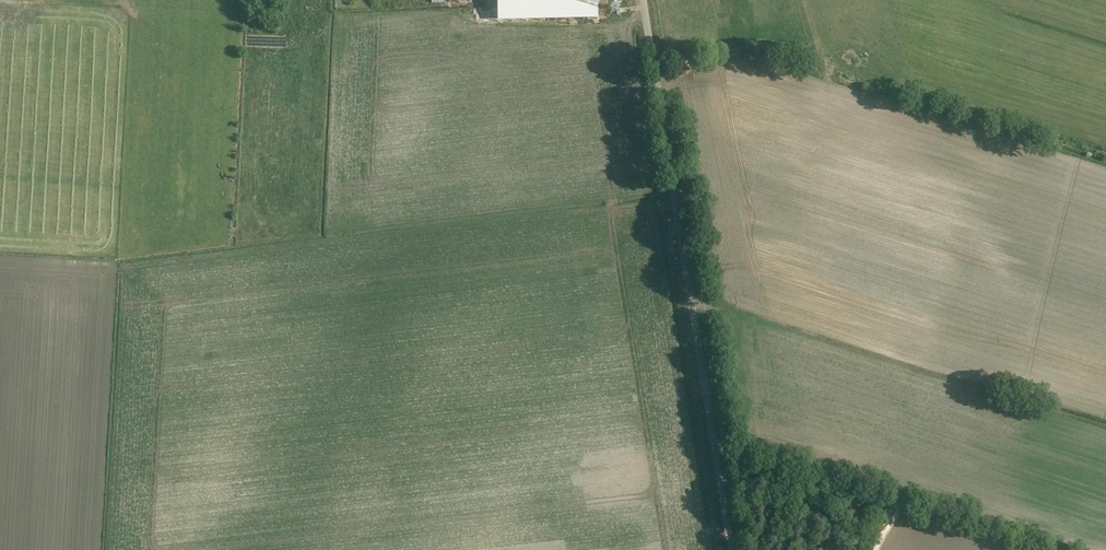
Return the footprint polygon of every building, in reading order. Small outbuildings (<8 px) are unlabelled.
[(530,0),(489,0),(489,2),(512,4),(511,8),(523,9),(523,3),(530,3),(530,0)]
